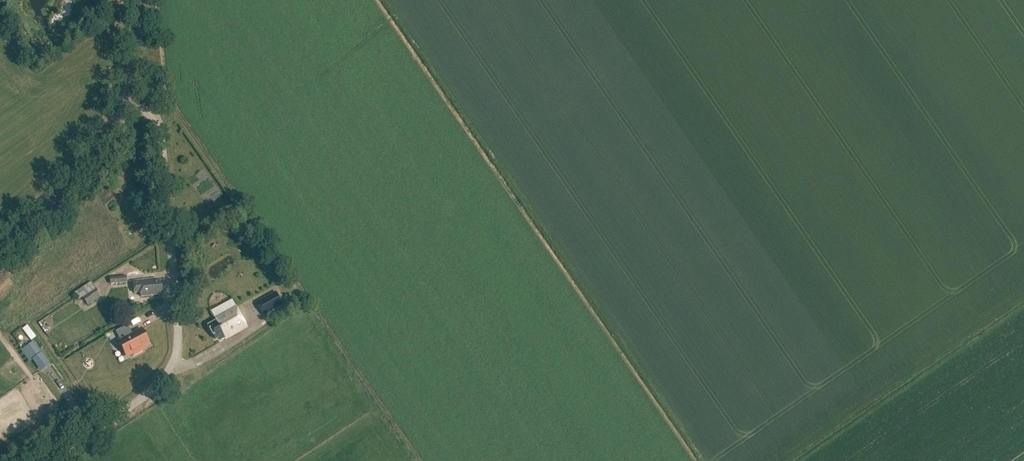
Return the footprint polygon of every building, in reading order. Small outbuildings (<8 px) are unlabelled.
[(127,276),(110,278),(111,285),(128,283),(127,276)] [(135,293),(141,293),(142,296),(163,294),(162,282),(158,282),(157,280),(134,282),(135,293)] [(81,297),(87,306),(100,297),(89,281),(73,293),(78,300),(81,297)] [(282,304),(276,293),(257,303),(263,315),(282,304)] [(236,307),(215,319),(217,321),(208,326),(216,340),(219,338),(220,340),(246,326),(236,307)] [(122,338),(132,355),(154,341),(151,336),(154,335),(146,323),(122,338)] [(33,343),(25,348),(29,353),(33,359),(41,354),(36,348),(33,343)] [(51,419),(34,430),(38,437),(56,426),(51,419)]
